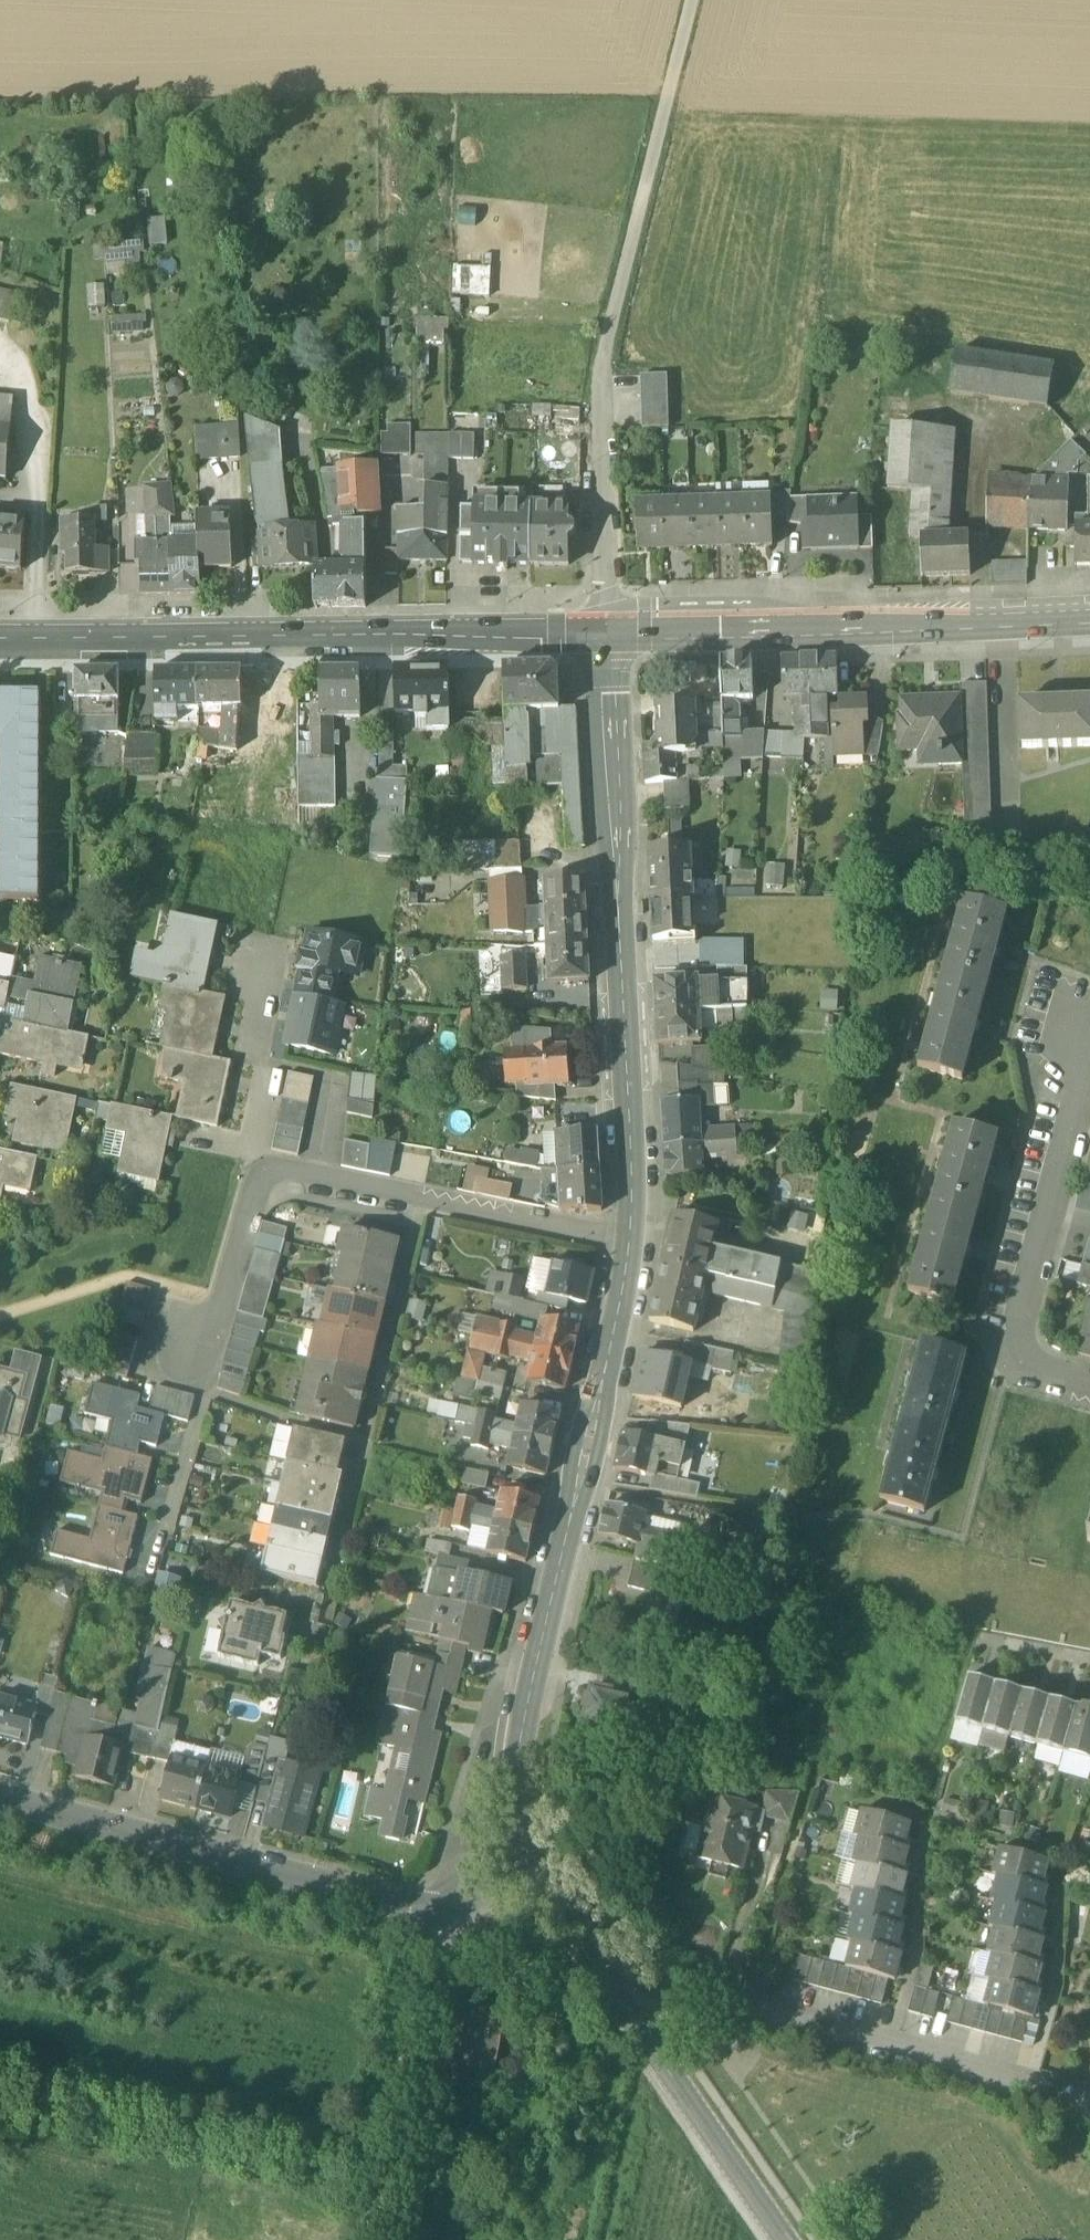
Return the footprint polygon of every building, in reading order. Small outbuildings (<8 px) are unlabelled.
[(165,217),(148,219),(150,244),(167,243),(165,217)] [(455,266),(454,295),(490,295),(490,267),(455,266)] [(112,316),(113,332),(144,330),(144,314),(112,316)] [(417,318),(418,339),(446,338),(445,317),(417,318)] [(1055,368),(957,353),(950,394),(1048,409),(1055,368)] [(667,375),(639,376),(640,389),(667,388),(667,375)] [(552,409),(582,407),(581,386),(551,388),(552,409)] [(667,388),(640,389),(641,403),(668,402),(667,388)] [(668,402),(641,403),(641,416),(668,415),(668,402)] [(668,415),(641,416),(642,429),(669,428),(668,415)] [(283,433),(246,416),(256,518),(261,528),(292,527),(283,433)] [(389,423),(389,434),(382,434),(382,454),(411,455),(412,424),(389,423)] [(239,424),(193,427),(195,457),(241,455),(239,424)] [(0,426),(0,480),(7,480),(12,427),(0,426)] [(948,537),(953,434),(895,430),(890,491),(914,493),(913,538),(921,538),(948,537)] [(475,435),(450,434),(449,460),(475,460),(475,435)] [(1069,442),(1032,479),(1069,481),(1069,473),(1077,473),(1078,463),(1084,457),(1069,442)] [(376,468),(340,470),(342,509),(366,507),(378,506),(376,468)] [(1031,479),(990,477),(987,527),(1028,529),(1031,479)] [(1032,479),(1031,479),(1028,529),(1066,531),(1069,481),(1032,479)] [(1088,480),(1089,517),(1075,517),(1077,568),(1089,567),(1089,480),(1088,480)] [(171,487),(146,490),(148,516),(155,516),(173,516),(174,516),(171,487)] [(425,510),(399,510),(398,536),(399,536),(447,536),(448,488),(425,488),(425,510)] [(792,493),(769,493),(769,500),(771,500),(772,520),(788,519),(791,499),(792,493)] [(521,500),(486,499),(486,506),(474,506),(473,538),(473,564),(496,564),(496,570),(508,570),(509,565),(531,565),(532,507),(521,507),(521,500)] [(809,499),(791,499),(788,519),(788,525),(802,527),(802,526),(809,526),(808,504),(809,504),(809,499)] [(743,500),(717,501),(718,547),(745,546),(743,500)] [(769,500),(743,500),(745,546),(773,546),(772,520),(771,500),(769,500)] [(717,501),(690,502),(692,548),(718,547),(717,501)] [(690,502),(664,503),(665,549),(692,548),(690,502)] [(664,503),(635,504),(637,550),(665,549),(664,503)] [(809,504),(808,504),(809,526),(802,526),(802,527),(803,548),(858,546),(859,546),(859,518),(858,508),(838,508),(838,503),(809,504)] [(474,506),(461,505),(460,531),(473,532),(474,506)] [(378,506),(366,507),(366,514),(379,514),(378,506)] [(570,508),(532,507),(531,565),(569,566),(569,540),(572,540),(576,536),(576,530),(572,527),(570,527),(570,508)] [(234,512),(198,513),(198,541),(199,541),(199,560),(199,567),(200,567),(236,566),(234,512)] [(157,543),(155,516),(148,516),(137,516),(137,543),(136,543),(136,565),(141,565),(140,596),(173,595),(172,569),(171,552),(158,552),(158,543),(157,543)] [(174,516),(173,516),(155,516),(157,543),(158,543),(158,552),(171,552),(170,542),(172,542),(171,518),(175,518),(175,516),(174,516)] [(347,516),(333,517),(334,526),(345,525),(348,525),(347,516)] [(872,517),(859,518),(859,546),(858,546),(858,551),(873,550),(872,517)] [(0,520),(0,570),(21,571),(25,522),(0,520)] [(96,520),(62,520),(62,544),(68,544),(68,573),(95,573),(95,549),(96,548),(96,520)] [(348,525),(345,525),(345,559),(349,567),(366,567),(365,524),(364,524),(348,525)] [(292,527),(261,528),(263,568),(315,565),(317,565),(315,527),(292,527)] [(447,536),(399,536),(398,560),(447,561),(447,536)] [(948,537),(921,538),(922,578),(971,576),(970,536),(948,537)] [(473,538),(460,537),(460,564),(473,564),(473,538)] [(172,542),(170,542),(171,552),(172,569),(184,568),(184,560),(199,560),(198,541),(172,542)] [(96,548),(95,549),(95,573),(108,573),(108,549),(96,548)] [(199,560),(184,560),(184,568),(172,569),(173,595),(201,594),(200,567),(199,567),(199,560)] [(994,565),(994,586),(1027,584),(1026,564),(994,565)] [(349,567),(315,567),(316,609),(366,608),(366,567),(349,567)] [(836,657),(809,658),(811,696),(827,695),(838,695),(836,657)] [(809,658),(782,659),(784,697),(796,696),(811,696),(809,658)] [(752,660),(721,661),(722,700),(735,700),(753,699),(752,660)] [(552,666),(504,668),(505,712),(523,711),(533,711),(544,710),(559,710),(559,709),(558,673),(558,672),(552,666)] [(450,731),(449,669),(395,670),(396,715),(415,714),(416,721),(427,721),(427,731),(450,731)] [(361,670),(320,670),(320,706),(320,718),(332,718),(361,718),(361,670)] [(120,671),(76,671),(76,679),(71,679),(71,695),(76,695),(76,733),(120,733),(120,671)] [(198,671),(157,671),(157,724),(178,724),(178,713),(198,713),(198,671)] [(242,671),(209,671),(209,708),(239,708),(241,708),(242,671)] [(987,684),(960,685),(961,697),(961,714),(988,713),(987,684)] [(0,843),(0,898),(0,901),(40,901),(41,694),(0,694),(0,763),(0,831),(0,843)] [(827,695),(811,696),(811,716),(828,715),(827,695)] [(811,696),(796,696),(797,716),(811,716),(811,696)] [(961,697),(899,699),(900,715),(896,715),(898,751),(939,750),(939,765),(963,765),(962,731),(961,714),(961,697)] [(869,699),(838,701),(838,712),(833,712),(834,754),(863,753),(866,753),(865,723),(870,722),(870,721),(869,699)] [(735,700),(722,700),(722,715),(740,714),(740,708),(735,703),(735,700)] [(1018,703),(1019,749),(1089,747),(1089,700),(1018,703)] [(694,704),(658,706),(660,744),(660,746),(665,746),(665,756),(675,755),(687,755),(696,744),(694,704)] [(320,718),(320,706),(311,706),(312,759),(332,758),(332,718),(320,718)] [(239,708),(225,709),(224,729),(238,730),(238,726),(239,708)] [(576,708),(559,709),(559,710),(544,710),(546,729),(548,750),(578,749),(576,708)] [(544,710),(533,711),(534,730),(546,729),(544,710)] [(523,711),(505,712),(507,769),(527,769),(525,716),(523,716),(523,711)] [(988,713),(961,714),(962,731),(988,730),(988,713)] [(740,714),(722,715),(723,758),(741,757),(741,731),(740,714)] [(828,715),(811,716),(812,739),(828,738),(828,715)] [(812,739),(811,716),(797,716),(798,739),(812,739)] [(884,721),(870,721),(870,722),(865,723),(866,753),(863,753),(864,756),(878,755),(884,721)] [(238,730),(224,729),(223,734),(223,749),(233,751),(237,751),(237,746),(238,730)] [(578,749),(548,750),(546,729),(534,730),(536,755),(563,754),(567,834),(582,834),(578,749)] [(988,730),(962,731),(963,765),(966,842),(992,841),(988,730)] [(223,734),(198,731),(194,759),(205,760),(207,748),(223,749),(223,734)] [(764,731),(741,731),(741,757),(762,757),(764,731)] [(394,732),(379,733),(380,756),(392,756),(393,756),(394,732)] [(158,736),(128,736),(125,761),(155,760),(158,760),(158,736)] [(660,744),(643,745),(644,757),(665,756),(665,746),(660,746),(660,744)] [(488,784),(488,748),(470,748),(470,784),(488,784)] [(665,756),(644,757),(646,784),(663,782),(663,783),(677,782),(677,781),(676,768),(675,755),(665,756)] [(392,780),(392,756),(380,756),(380,780),(392,780)] [(332,758),(312,759),(298,759),(300,808),(334,807),(332,758)] [(155,760),(125,761),(124,774),(156,773),(155,760)] [(724,765),(676,768),(677,781),(688,781),(692,781),(725,778),(724,765)] [(527,769),(507,769),(508,785),(528,785),(527,769)] [(677,782),(663,783),(665,809),(690,807),(688,781),(677,781),(677,782)] [(406,784),(379,784),(377,831),(402,833),(406,784)] [(401,856),(402,833),(377,831),(376,854),(401,856)] [(496,856),(496,843),(462,844),(462,870),(496,869),(496,856)] [(521,856),(521,843),(496,843),(496,856),(521,856)] [(691,848),(649,851),(652,900),(694,898),(691,848)] [(521,869),(521,856),(496,856),(496,869),(521,869)] [(585,878),(544,880),(546,908),(586,906),(585,878)] [(540,909),(524,910),(523,881),(492,883),(494,932),(525,934),(535,934),(547,933),(546,920),(541,920),(540,909)] [(694,898),(652,900),(654,941),(670,940),(670,946),(684,945),(683,939),(696,938),(694,898)] [(1006,913),(961,901),(940,979),(985,992),(1006,913)] [(586,906),(546,908),(546,920),(547,933),(548,946),(588,944),(586,906)] [(216,925),(174,916),(167,949),(172,950),(168,965),(158,962),(158,960),(138,956),(133,980),(163,986),(202,994),(207,968),(203,968),(206,956),(210,956),(216,925)] [(355,941),(310,931),(305,955),(301,954),(297,971),(302,972),(297,996),(331,1003),(337,973),(348,975),(355,941)] [(547,933),(535,934),(535,947),(536,947),(548,946),(547,933)] [(746,966),(745,937),(699,938),(700,951),(718,950),(719,967),(746,966)] [(588,944),(548,946),(548,958),(549,984),(589,981),(588,944)] [(548,946),(536,947),(537,959),(548,958),(548,946)] [(716,952),(700,953),(701,967),(717,966),(716,952)] [(0,956),(0,1010),(5,1011),(11,981),(16,959),(0,956)] [(526,957),(501,959),(503,991),(527,990),(526,957)] [(46,960),(40,964),(35,987),(34,988),(24,986),(22,983),(11,981),(7,1000),(29,1004),(27,1011),(6,1006),(5,1011),(3,1020),(67,1034),(80,973),(64,969),(65,964),(46,960)] [(748,968),(726,968),(726,970),(718,970),(718,981),(718,983),(748,982),(748,968)] [(985,992),(940,979),(916,1067),(961,1080),(985,992)] [(697,980),(655,982),(657,1013),(657,1014),(699,1012),(697,982),(697,980)] [(718,981),(697,982),(699,1012),(717,1011),(717,998),(719,998),(718,983),(718,981)] [(748,982),(718,983),(719,998),(717,998),(717,1011),(738,1010),(748,1010),(748,982)] [(202,994),(163,986),(158,1011),(173,1014),(166,1050),(178,1053),(211,1059),(217,1032),(203,1029),(206,1014),(220,1017),(224,999),(202,994)] [(286,1046),(333,1056),(344,1006),(331,1003),(297,996),(286,1046)] [(738,1010),(717,1011),(718,1024),(734,1023),(733,1015),(738,1015),(738,1010)] [(717,1011),(699,1012),(700,1025),(718,1024),(717,1011)] [(699,1012),(657,1014),(659,1045),(700,1043),(700,1025),(699,1012)] [(3,1020),(0,1033),(0,1055),(44,1064),(42,1074),(56,1077),(60,1057),(85,1063),(90,1039),(67,1034),(3,1020)] [(511,1029),(512,1050),(525,1049),(549,1048),(549,1032),(511,1029)] [(566,1047),(549,1048),(525,1049),(527,1083),(527,1086),(555,1084),(568,1084),(566,1047)] [(724,1048),(692,1049),(693,1069),(725,1076),(724,1048)] [(512,1050),(507,1050),(509,1084),(516,1084),(527,1083),(525,1049),(512,1050)] [(211,1059),(178,1053),(172,1081),(185,1084),(180,1112),(198,1116),(196,1124),(219,1129),(232,1064),(211,1059)] [(701,1108),(715,1107),(714,1086),(724,1086),(725,1076),(693,1069),(679,1067),(681,1102),(701,1101),(701,1108)] [(315,1079),(289,1074),(286,1087),(312,1092),(315,1079)] [(352,1075),(349,1101),(374,1104),(377,1078),(352,1075)] [(555,1084),(527,1086),(527,1083),(516,1084),(517,1098),(556,1102),(555,1084)] [(76,1099),(12,1085),(6,1111),(24,1115),(19,1141),(65,1150),(76,1099)] [(312,1092),(286,1087),(283,1100),(310,1105),(312,1092)] [(310,1105),(283,1100),(281,1112),(307,1118),(310,1105)] [(375,1107),(349,1101),(347,1115),(373,1120),(375,1107)] [(681,1102),(662,1103),(664,1146),(703,1144),(702,1131),(701,1108),(701,1101),(681,1102)] [(174,1119),(114,1107),(108,1131),(127,1135),(119,1175),(160,1184),(174,1119)] [(307,1118),(281,1112),(278,1125),(304,1131),(307,1118)] [(304,1131),(278,1125),(275,1138),(301,1144),(304,1131)] [(997,1137),(953,1125),(931,1204),(976,1216),(997,1137)] [(736,1129),(702,1131),(703,1144),(720,1143),(737,1142),(736,1134),(736,1129)] [(597,1132),(556,1135),(559,1171),(599,1168),(597,1132)] [(301,1144),(275,1138),(272,1151),(299,1157),(301,1144)] [(371,1139),(371,1147),(369,1160),(368,1173),(390,1177),(397,1144),(371,1139)] [(371,1147),(345,1141),(343,1154),(369,1160),(371,1147)] [(737,1142),(720,1143),(721,1156),(738,1155),(737,1142)] [(703,1144),(664,1146),(666,1177),(705,1175),(703,1144)] [(0,1151),(0,1209),(6,1181),(32,1187),(38,1159),(0,1151)] [(539,1155),(522,1152),(521,1159),(520,1168),(536,1171),(539,1155)] [(369,1160),(343,1154),(342,1168),(368,1173),(369,1160)] [(521,1159),(506,1156),(505,1165),(520,1168),(521,1159)] [(599,1168),(559,1171),(561,1210),(580,1209),(580,1213),(602,1211),(599,1168)] [(512,1187),(479,1180),(476,1194),(509,1201),(512,1187)] [(976,1216),(931,1204),(908,1292),(952,1304),(976,1216)] [(804,1229),(805,1213),(791,1212),(790,1229),(804,1229)] [(720,1225),(675,1214),(664,1265),(706,1275),(713,1248),(715,1248),(720,1225)] [(288,1230),(263,1223),(260,1235),(284,1242),(288,1230)] [(397,1242),(346,1230),(340,1255),(347,1257),(388,1267),(390,1258),(393,1259),(397,1242)] [(284,1242),(260,1235),(256,1249),(282,1256),(285,1242),(284,1242)] [(715,1248),(713,1248),(706,1275),(750,1285),(754,1267),(756,1258),(715,1248)] [(282,1256),(256,1249),(249,1274),(275,1281),(282,1256)] [(388,1267),(347,1257),(339,1292),(338,1293),(384,1303),(392,1268),(388,1267)] [(782,1264),(756,1258),(754,1267),(780,1273),(782,1264)] [(594,1273),(555,1264),(548,1294),(548,1296),(570,1301),(586,1305),(594,1273)] [(805,1269),(782,1264),(780,1273),(775,1291),(815,1301),(817,1282),(803,1278),(805,1269)] [(706,1275),(664,1265),(650,1323),(694,1333),(706,1282),(714,1284),(712,1291),(715,1294),(746,1302),(750,1285),(706,1275)] [(1083,1266),(1078,1286),(1089,1289),(1089,1268),(1083,1266)] [(780,1273),(754,1267),(750,1285),(775,1291),(780,1273)] [(492,1273),(487,1293),(497,1296),(518,1301),(523,1280),(492,1273)] [(275,1281),(249,1274),(238,1312),(264,1320),(275,1281)] [(775,1291),(750,1285),(746,1302),(760,1305),(760,1303),(772,1306),(775,1291)] [(384,1303),(338,1293),(339,1292),(332,1291),(324,1325),(320,1324),(320,1326),(376,1339),(384,1303)] [(548,1294),(539,1292),(536,1305),(567,1312),(570,1301),(548,1296),(548,1294)] [(518,1301),(497,1296),(494,1309),(521,1316),(524,1302),(518,1301)] [(813,1312),(786,1308),(781,1345),(807,1349),(813,1312)] [(1077,1356),(1089,1359),(1089,1308),(1077,1356)] [(264,1320),(238,1312),(235,1325),(260,1332),(264,1334),(268,1321),(264,1320)] [(581,1328),(542,1319),(537,1341),(516,1336),(514,1345),(574,1359),(581,1328)] [(499,1327),(477,1322),(474,1335),(496,1340),(499,1327)] [(260,1332),(235,1325),(231,1338),(256,1345),(260,1332)] [(376,1339),(320,1326),(311,1361),(367,1375),(367,1374),(376,1339)] [(518,1331),(499,1327),(496,1340),(514,1345),(516,1336),(518,1331)] [(138,1340),(112,1333),(102,1372),(127,1379),(138,1340)] [(256,1345),(231,1338),(227,1350),(253,1358),(256,1345)] [(514,1345),(496,1340),(492,1357),(511,1361),(512,1356),(514,1345)] [(968,1355),(922,1343),(901,1421),(947,1433),(968,1355)] [(713,1350),(686,1344),(682,1362),(694,1365),(694,1366),(713,1371),(717,1351),(713,1350)] [(574,1359),(514,1345),(512,1356),(533,1361),(528,1382),(566,1391),(574,1359)] [(253,1358),(227,1350),(224,1363),(249,1370),(253,1358)] [(734,1355),(717,1351),(713,1371),(730,1375),(734,1355)] [(21,1441),(42,1359),(17,1352),(12,1371),(0,1368),(0,1435),(21,1441)] [(682,1362),(643,1353),(633,1397),(684,1409),(694,1366),(694,1365),(682,1362)] [(311,1361),(306,1384),(313,1386),(304,1419),(354,1430),(367,1375),(311,1361)] [(249,1370),(224,1363),(220,1375),(222,1376),(246,1383),(249,1370)] [(507,1373),(483,1368),(480,1382),(504,1388),(507,1373)] [(246,1383),(222,1376),(217,1388),(242,1397),(246,1383)] [(105,1447),(134,1455),(138,1441),(155,1446),(163,1415),(164,1414),(152,1410),(135,1406),(139,1392),(94,1380),(85,1412),(112,1419),(105,1447)] [(504,1388),(480,1382),(477,1398),(500,1403),(504,1388)] [(170,1392),(158,1388),(152,1410),(164,1414),(170,1392)] [(182,1395),(170,1392),(164,1414),(163,1415),(176,1419),(182,1395)] [(194,1398),(182,1395),(176,1419),(188,1422),(194,1398)] [(561,1414),(523,1405),(518,1426),(496,1421),(494,1431),(554,1445),(561,1414)] [(479,1412),(460,1407),(457,1422),(467,1425),(476,1426),(479,1412)] [(498,1416),(479,1412),(476,1426),(494,1431),(496,1421),(498,1416)] [(947,1433),(901,1421),(880,1500),(926,1512),(947,1433)] [(691,1427),(655,1423),(651,1439),(686,1447),(691,1427)] [(476,1426),(467,1425),(464,1438),(473,1440),(471,1446),(490,1450),(491,1445),(494,1431),(476,1426)] [(346,1442),(295,1430),(288,1463),(338,1474),(346,1442)] [(554,1445),(494,1431),(491,1445),(508,1449),(509,1445),(513,1446),(509,1467),(547,1476),(554,1445)] [(651,1439),(624,1433),(615,1469),(652,1478),(656,1478),(656,1476),(678,1481),(679,1480),(686,1447),(651,1439)] [(154,1461),(134,1455),(105,1447),(102,1458),(68,1449),(59,1480),(102,1492),(98,1507),(122,1514),(126,1499),(141,1504),(154,1461)] [(338,1474),(288,1463),(282,1485),(338,1498),(343,1476),(338,1474)] [(491,1476),(467,1470),(463,1485),(487,1490),(491,1476)] [(678,1481),(656,1476),(656,1478),(652,1478),(650,1491),(675,1495),(678,1481)] [(701,1485),(679,1480),(678,1481),(675,1495),(698,1499),(701,1485)] [(338,1498),(282,1485),(277,1508),(333,1521),(338,1498)] [(541,1500),(502,1491),(497,1512),(476,1507),(474,1517),(534,1531),(541,1500)] [(478,1502),(460,1498),(456,1513),(474,1517),(476,1507),(478,1502)] [(646,1515),(608,1506),(601,1535),(640,1544),(643,1529),(646,1517),(646,1515)] [(122,1514),(98,1507),(89,1536),(55,1527),(48,1552),(123,1573),(138,1518),(122,1514)] [(333,1521),(277,1508),(272,1528),(328,1542),(333,1521)] [(474,1517),(456,1513),(453,1528),(470,1533),(472,1528),(474,1517)] [(534,1531),(474,1517),(472,1528),(493,1533),(488,1553),(527,1562),(534,1531)] [(682,1526),(646,1517),(643,1529),(679,1538),(682,1526)] [(328,1542),(272,1528),(268,1549),(323,1562),(328,1542)] [(679,1538),(643,1529),(640,1544),(637,1557),(664,1564),(684,1569),(685,1567),(708,1573),(712,1552),(714,1546),(679,1538)] [(441,1555),(451,1557),(453,1547),(430,1541),(427,1552),(441,1555)] [(725,1556),(712,1552),(708,1573),(720,1576),(725,1556)] [(451,1557),(441,1555),(438,1568),(461,1573),(468,1575),(471,1562),(451,1557)] [(664,1564),(637,1557),(629,1587),(657,1594),(661,1576),(664,1564)] [(461,1573),(438,1568),(435,1579),(438,1585),(435,1599),(454,1603),(461,1573)] [(468,1575),(461,1573),(454,1603),(493,1613),(504,1615),(510,1588),(508,1584),(468,1575)] [(720,1590),(661,1576),(657,1594),(649,1624),(708,1638),(715,1610),(720,1590)] [(435,1599),(426,1597),(423,1612),(412,1609),(406,1632),(441,1640),(467,1646),(484,1650),(493,1613),(454,1603),(435,1599)] [(255,1610),(232,1604),(219,1658),(259,1667),(262,1656),(282,1661),(287,1639),(283,1638),(288,1617),(267,1612),(262,1605),(255,1610)] [(467,1646),(441,1640),(438,1653),(464,1659),(467,1646)] [(150,1650),(146,1665),(172,1671),(175,1656),(150,1650)] [(464,1659),(438,1653),(435,1664),(461,1670),(464,1659)] [(435,1664),(399,1655),(390,1693),(432,1703),(436,1687),(456,1692),(461,1670),(435,1664)] [(146,1665),(145,1665),(141,1682),(168,1689),(173,1672),(172,1671),(146,1665)] [(59,1676),(45,1673),(37,1707),(39,1708),(37,1713),(50,1716),(55,1695),(59,1676)] [(996,1685),(969,1677),(956,1723),(983,1731),(996,1685)] [(168,1689),(141,1682),(138,1697),(143,1698),(138,1725),(138,1726),(159,1731),(160,1724),(163,1703),(168,1689)] [(1023,1692),(996,1685),(983,1731),(1010,1738),(1023,1692)] [(615,1692),(598,1688),(597,1690),(592,1688),(590,1698),(587,1697),(585,1707),(588,1707),(584,1726),(602,1730),(600,1739),(618,1743),(620,1734),(624,1735),(633,1698),(614,1694),(615,1692)] [(1050,1700),(1023,1692),(1010,1738),(1037,1746),(1050,1700)] [(432,1703),(390,1693),(378,1744),(413,1752),(407,1780),(405,1786),(428,1791),(442,1734),(426,1730),(432,1703)] [(72,1699),(55,1695),(50,1716),(42,1749),(58,1753),(72,1699)] [(0,1697),(0,1736),(29,1744),(37,1713),(39,1708),(37,1707),(0,1697)] [(98,1706),(72,1699),(58,1753),(83,1759),(88,1737),(113,1743),(117,1727),(94,1721),(98,1706)] [(1077,1707),(1050,1700),(1037,1746),(1064,1753),(1077,1707)] [(1078,1707),(1065,1754),(1089,1760),(1089,1711),(1078,1707)] [(138,1725),(119,1720),(117,1727),(113,1743),(124,1746),(132,1748),(138,1726),(138,1725)] [(179,1729),(160,1724),(159,1731),(152,1759),(171,1763),(172,1758),(176,1743),(179,1729)] [(159,1731),(138,1726),(132,1748),(131,1753),(152,1759),(159,1731)] [(113,1743),(88,1737),(83,1759),(78,1776),(114,1785),(124,1746),(113,1743)] [(269,1749),(261,1776),(287,1784),(293,1764),(286,1762),(291,1743),(271,1738),(269,1749)] [(211,1752),(176,1743),(172,1758),(207,1767),(211,1752)] [(255,1745),(246,1753),(239,1776),(242,1777),(240,1784),(257,1789),(261,1776),(269,1749),(255,1745)] [(207,1767),(172,1758),(171,1763),(161,1799),(196,1808),(207,1767)] [(264,1826),(304,1837),(322,1772),(293,1764),(287,1784),(285,1794),(276,1791),(272,1805),(270,1805),(264,1826)] [(239,1776),(207,1767),(196,1808),(231,1818),(240,1784),(242,1777),(239,1776)] [(287,1784),(261,1776),(257,1789),(254,1801),(270,1805),(272,1805),(276,1791),(285,1794),(287,1784)] [(390,1777),(386,1792),(371,1788),(370,1792),(371,1792),(365,1815),(370,1816),(370,1817),(384,1820),(380,1836),(387,1838),(400,1842),(405,1822),(399,1820),(404,1800),(425,1805),(428,1791),(405,1786),(407,1780),(390,1777)] [(799,1792),(768,1793),(762,1817),(791,1824),(799,1792)] [(748,1807),(712,1798),(698,1860),(744,1871),(758,1809),(748,1807)] [(912,1825),(862,1811),(855,1837),(860,1839),(861,1838),(905,1850),(912,1825)] [(905,1850),(861,1838),(860,1839),(854,1864),(859,1865),(859,1864),(903,1876),(910,1851),(905,1850)] [(1050,1863),(1000,1849),(993,1876),(998,1877),(999,1876),(1043,1888),(1050,1863)] [(903,1876),(859,1864),(859,1865),(852,1890),(857,1891),(857,1890),(901,1903),(902,1902),(909,1877),(903,1876)] [(1043,1888),(999,1876),(998,1877),(992,1902),(997,1903),(997,1902),(1041,1915),(1042,1914),(1048,1889),(1043,1888)] [(901,1903),(857,1890),(857,1891),(850,1916),(855,1917),(855,1916),(900,1929),(900,1928),(907,1903),(902,1902),(901,1903)] [(1041,1915),(997,1902),(997,1903),(990,1928),(995,1929),(995,1928),(1040,1941),(1040,1940),(1047,1915),(1042,1914),(1041,1915)] [(900,1929),(855,1916),(855,1917),(848,1942),(853,1943),(854,1943),(898,1955),(898,1954),(905,1929),(900,1928),(900,1929)] [(1040,1941),(995,1928),(995,1929),(988,1954),(993,1955),(994,1955),(1038,1967),(1038,1966),(1045,1941),(1040,1940),(1040,1941)] [(898,1955),(854,1943),(853,1943),(847,1968),(851,1970),(864,1973),(877,1977),(890,1980),(896,1982),(903,1955),(898,1954),(898,1955)] [(1038,1967),(994,1955),(993,1955),(987,1980),(992,1981),(1036,1993),(1037,1992),(1043,1967),(1038,1966),(1038,1967)] [(800,1956),(793,1982),(806,1985),(813,1959),(800,1956)] [(826,1963),(813,1959),(806,1985),(819,1988),(826,1963)] [(826,1963),(819,1988),(832,1992),(839,1966),(826,1963)] [(839,1966),(832,1992),(844,1995),(851,1970),(847,1968),(839,1966)] [(864,1973),(851,1970),(844,1995),(857,1999),(864,1973)] [(877,1977),(864,1973),(857,1999),(870,2002),(877,1977)] [(890,1980),(877,1977),(870,2002),(883,2005),(890,1980)] [(1036,1993),(992,1981),(985,2006),(992,2008),(1005,2012),(1017,2015),(1030,2019),(1034,2020),(1042,1994),(1037,1992),(1036,1993)] [(921,2016),(928,1991),(916,1987),(909,2013),(921,2016)] [(941,1994),(928,1991),(921,2016),(934,2020),(941,1994)] [(960,2027),(967,2001),(954,1998),(947,2023),(960,2027)] [(972,2030),(979,2005),(967,2001),(960,2027),(972,2030)] [(506,2011),(470,2004),(456,2079),(491,2086),(506,2011)] [(985,2006),(979,2005),(972,2030),(985,2034),(992,2008),(985,2006)] [(1005,2012),(992,2008),(985,2034),(998,2037),(1005,2012)] [(1005,2012),(998,2037),(1010,2041),(1017,2015),(1005,2012)] [(1017,2015),(1010,2041),(1023,2044),(1030,2019),(1017,2015)]
